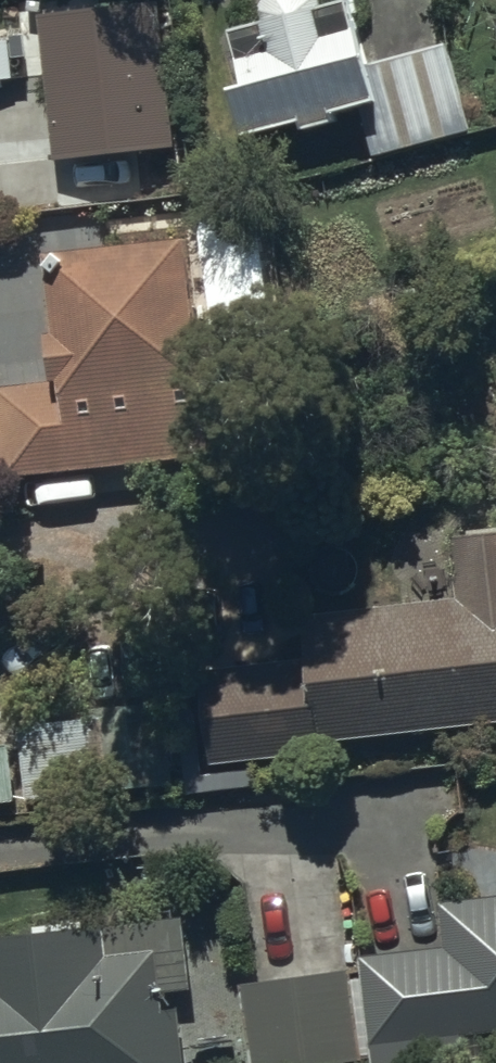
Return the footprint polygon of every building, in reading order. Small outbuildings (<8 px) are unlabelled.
[(366,65),(353,13),(323,19),(319,0),(318,0),(270,0),(256,20),(257,27),(229,31),(243,105),(243,106),(234,108),(246,160),(304,146),(306,155),(342,147),(340,136),(364,130),(375,174),(474,147),(447,45),(366,65)] [(158,1),(41,13),(56,155),(173,143),(158,1)] [(0,39),(0,76),(12,75),(8,39),(0,39)] [(50,283),(55,358),(48,358),(51,397),(0,401),(0,494),(208,476),(190,271),(50,283)] [(200,686),(210,777),(320,766),(319,757),(495,739),(495,545),(455,548),(460,615),(302,629),(306,676),(200,686)] [(95,734),(23,739),(27,810),(171,800),(165,710),(93,715),(95,734)] [(15,815),(8,752),(0,752),(0,817),(15,815)] [(463,1032),(495,1028),(495,893),(440,899),(445,944),(362,953),(372,1042),(374,1062),(466,1052),(463,1032)] [(179,1007),(165,1009),(158,947),(107,953),(104,923),(0,935),(0,1062),(186,1062),(179,1007)] [(362,1057),(351,969),(242,984),(252,1062),(320,1062),(362,1057)]
